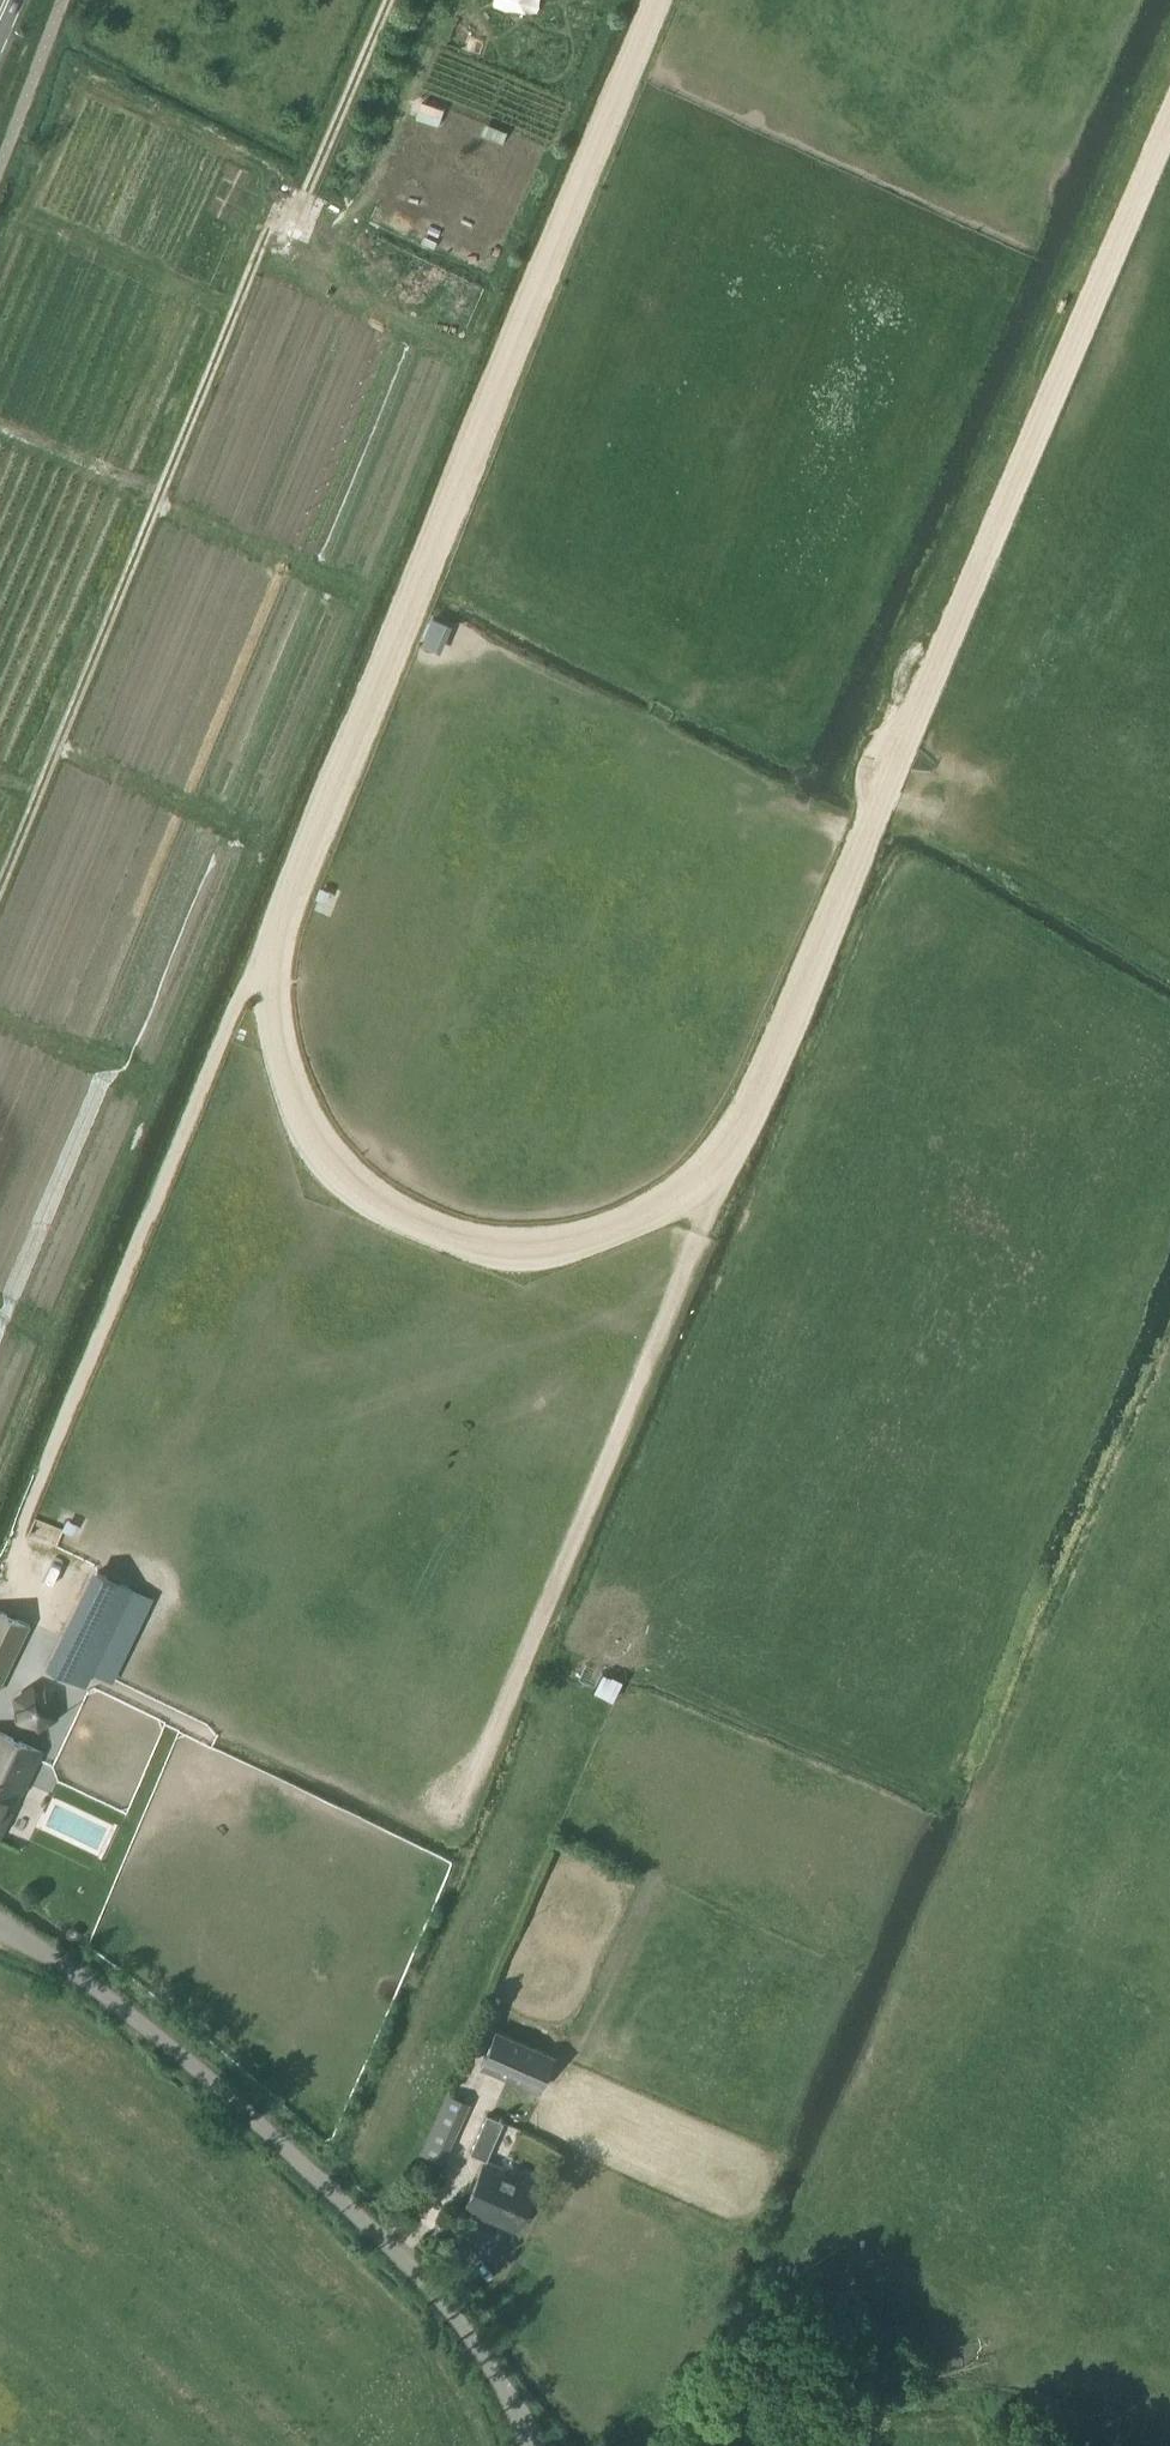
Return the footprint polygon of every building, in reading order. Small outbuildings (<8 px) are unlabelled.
[(432,615),(422,643),(442,650),(452,622),(432,615)] [(86,1687),(92,1676),(117,1624),(134,1589),(93,1570),(45,1668),(86,1687)] [(30,1625),(0,1612),(0,1690),(30,1625)] [(604,1669),(595,1690),(614,1698),(623,1677),(604,1669)] [(28,1682),(14,1717),(45,1730),(59,1695),(28,1682)] [(0,1731),(0,1835),(1,1835),(21,1792),(23,1793),(42,1751),(0,1731)] [(555,2056),(495,2030),(479,2067),(539,2093),(555,2056)] [(471,2101),(451,2091),(424,2151),(445,2160),(451,2147),(454,2149),(469,2115),(466,2113),(471,2101)] [(486,2161),(502,2123),(485,2116),(469,2154),(486,2161)] [(464,2208),(483,2216),(486,2211),(519,2224),(535,2185),(483,2163),(464,2208)] [(510,2255),(498,2222),(489,2225),(492,2235),(477,2241),(485,2264),(510,2255)]
